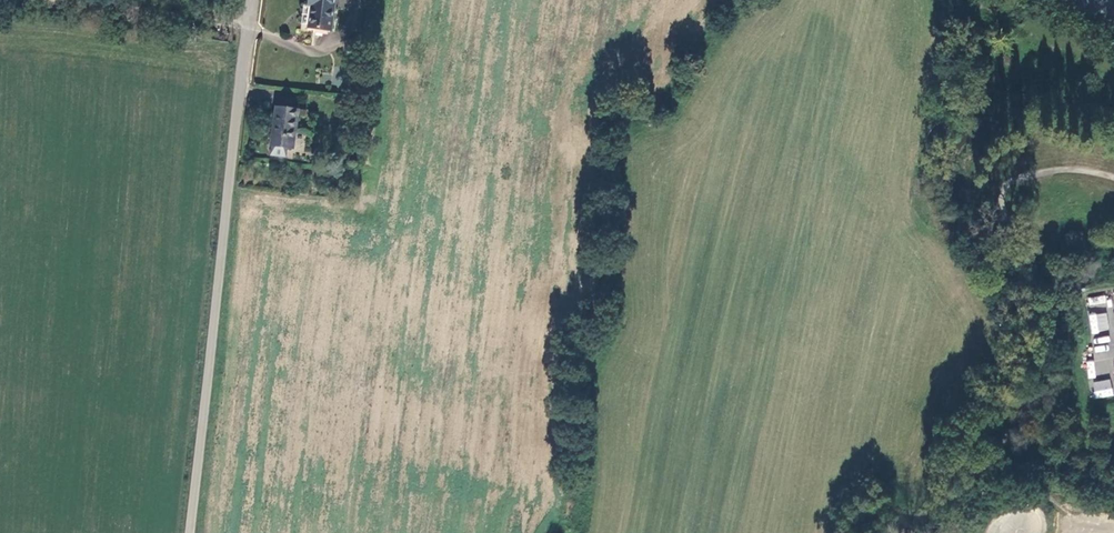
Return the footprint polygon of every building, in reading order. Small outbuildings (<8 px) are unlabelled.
[(300,19),(308,20),(311,1),(308,1),(302,0),(300,19)] [(308,20),(308,23),(331,26),(335,0),(309,0),(308,1),(311,1),(308,20)] [(290,144),(296,106),(274,103),(269,141),(290,144)] [(1088,296),(1088,306),(1105,306),(1106,296),(1088,296)] [(1106,311),(1089,314),(1091,333),(1109,330),(1106,311)] [(1095,345),(1110,341),(1108,335),(1093,338),(1095,345)] [(1093,381),(1094,397),(1112,397),(1111,380),(1093,381)]
